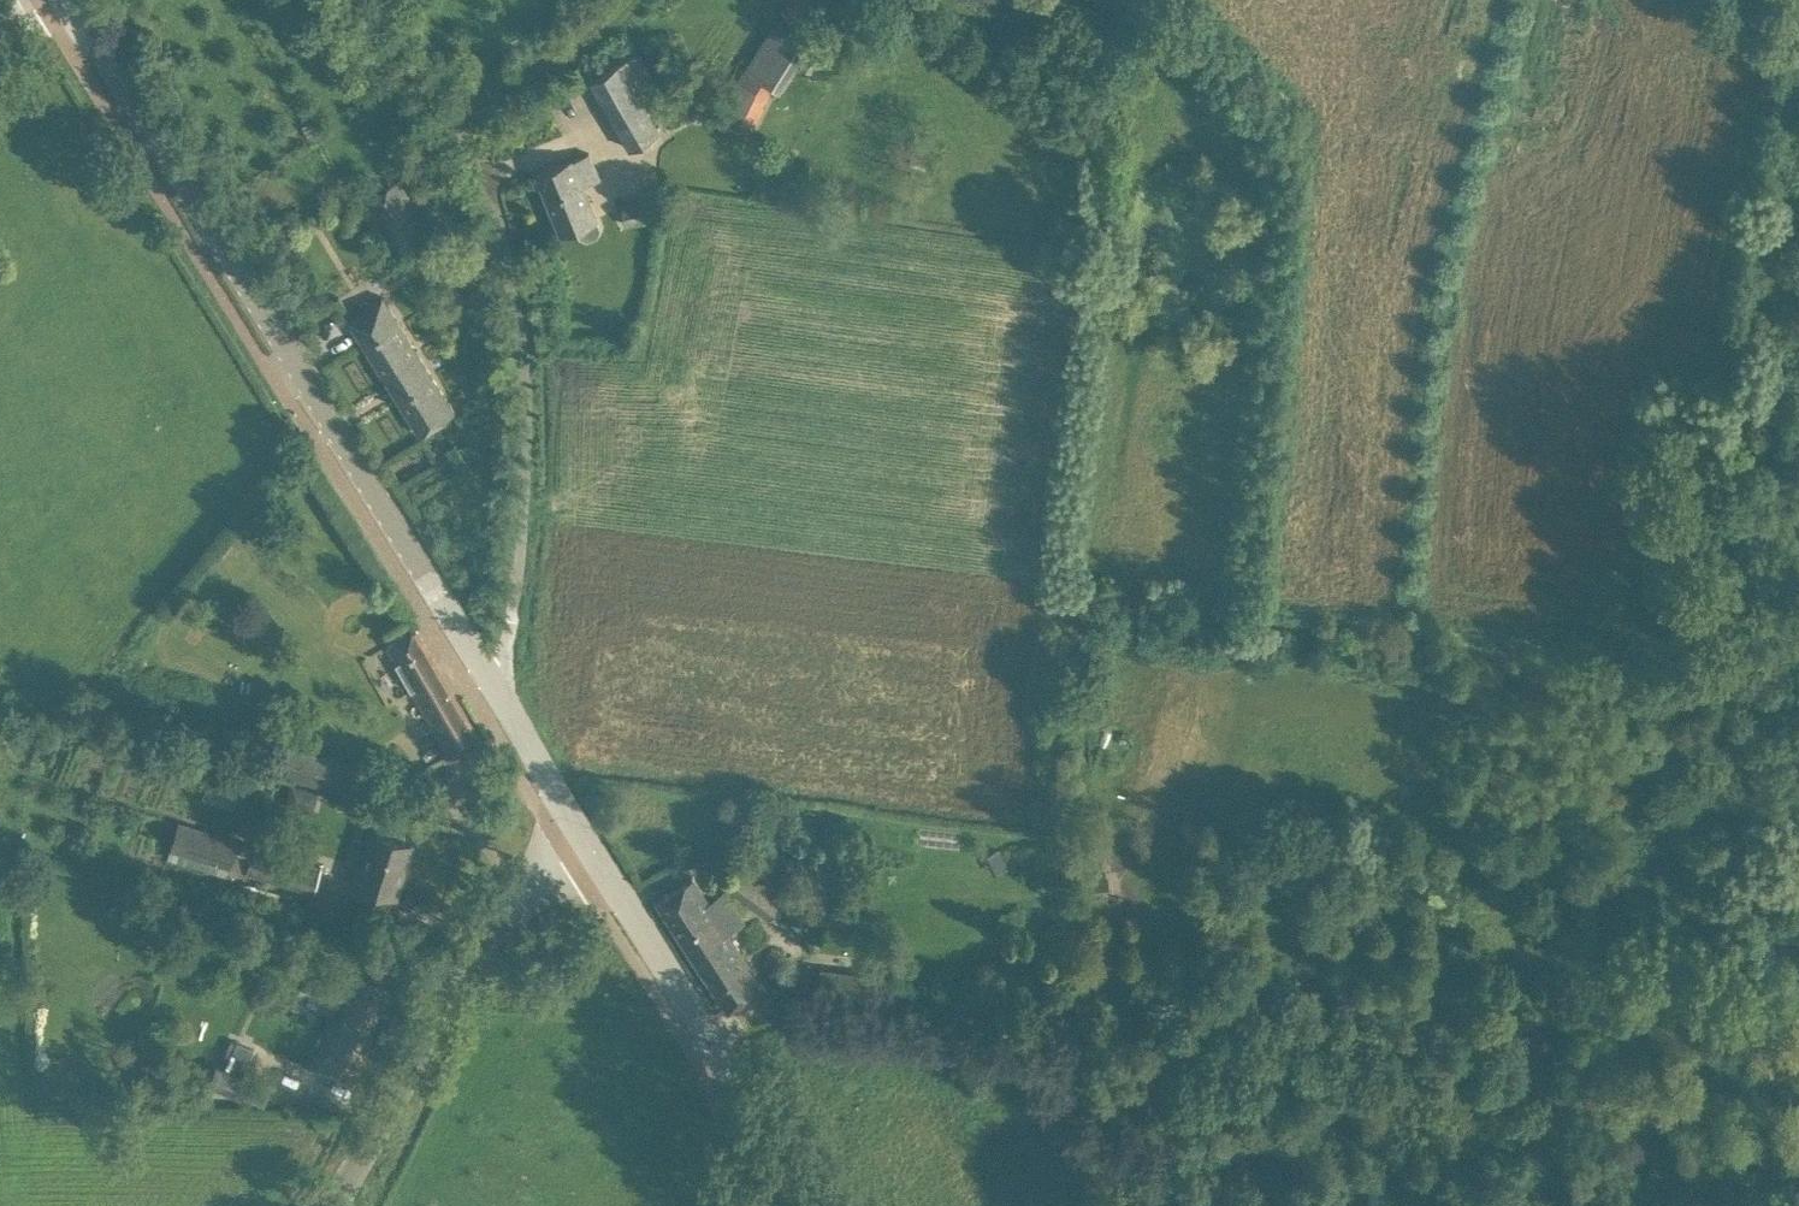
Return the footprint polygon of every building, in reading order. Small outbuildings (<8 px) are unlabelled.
[(825,0),(789,0),(781,10),(803,27),(825,0)] [(812,41),(777,18),(744,67),(737,80),(768,97),(774,87),(780,90),(812,41)] [(591,79),(629,147),(660,129),(646,106),(663,95),(638,52),(591,79)] [(736,80),(721,110),(746,122),(753,126),(754,126),(769,98),(768,97),(737,80),(736,80)] [(743,129),(749,133),(753,126),(746,122),(743,129)] [(600,227),(597,217),(583,184),(599,177),(589,152),(559,163),(537,173),(561,232),(576,226),(580,236),(587,239),(598,234),(600,227)] [(400,180),(369,199),(402,254),(433,235),(400,180)] [(627,225),(655,218),(649,196),(621,203),(627,225)] [(455,411),(383,295),(348,317),(420,433),(455,411)] [(455,755),(460,753),(481,741),(417,628),(390,644),(455,755)] [(293,747),(285,775),(355,797),(364,768),(293,747)] [(205,798),(234,807),(238,793),(209,784),(205,798)] [(311,890),(320,864),(179,820),(170,849),(232,868),(233,865),(311,890)] [(358,861),(352,880),(396,894),(412,842),(375,831),(365,863),(358,861)] [(758,857),(745,874),(742,872),(729,890),(769,919),(782,901),(787,893),(771,881),(778,871),(758,857)] [(728,1010),(769,994),(730,934),(743,925),(721,891),(708,899),(693,875),(656,899),(728,1010)] [(333,1018),(311,1064),(352,1083),(365,1055),(361,1053),(391,989),(358,973),(337,1020),(333,1018)]
